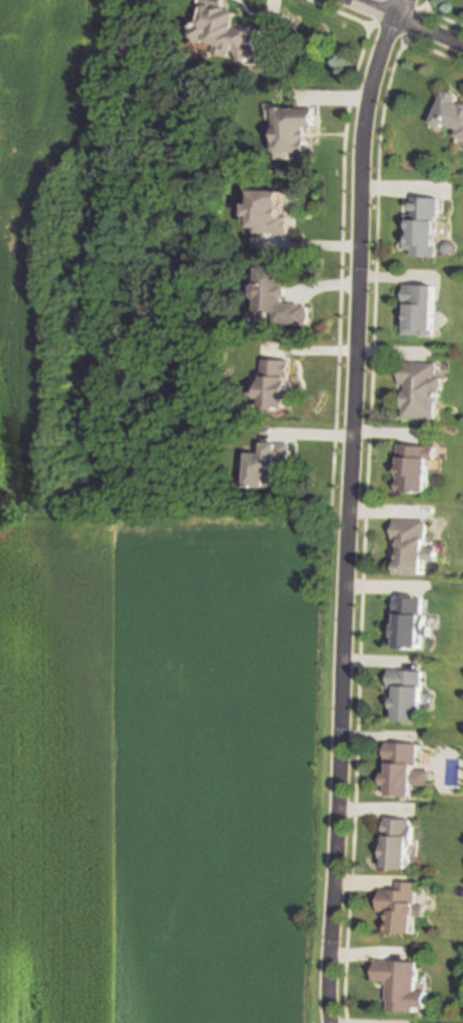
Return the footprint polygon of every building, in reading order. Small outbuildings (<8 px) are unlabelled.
[(197,11),(200,0),(214,0),(218,1),(216,9),(217,9),(218,7),(228,9),(227,11),(237,13),(234,24),(236,25),(237,23),(240,24),(240,23),(240,22),(251,25),(251,26),(258,27),(258,29),(253,45),(258,53),(242,64),(235,52),(235,54),(229,53),(227,58),(214,56),(217,47),(209,46),(207,41),(199,45),(189,28),(200,22),(203,12),(197,11)] [(462,100),(462,99),(462,136),(455,133),(458,126),(443,120),(442,123),(431,119),(433,115),(444,88),(447,89),(448,87),(457,91),(456,92),(459,94),(457,98),(462,100)] [(285,99),(285,101),(315,104),(315,122),(305,122),(305,126),(308,126),(307,132),(305,132),(305,134),(307,134),(306,146),(274,145),(275,133),(276,134),(277,122),(276,122),(276,100),(278,100),(278,99),(285,99)] [(283,185),(282,198),(284,198),(284,206),(282,206),(282,213),(287,214),(287,219),(288,219),(288,227),(286,227),(286,231),(254,229),(255,222),(251,222),(252,219),(246,219),(244,216),(244,211),(246,208),(245,208),(246,199),(247,199),(247,197),(252,197),(253,183),(282,185),(283,185)] [(436,197),(434,255),(411,254),(411,248),(404,248),(406,209),(412,209),(412,196),(436,197)] [(288,282),(287,293),(283,293),(283,295),(284,295),(284,299),(301,300),(301,302),(308,302),(308,306),(310,306),(309,317),(308,317),(308,321),(290,321),(290,320),(275,319),(275,307),(268,307),(268,315),(256,315),(257,294),(253,289),(253,280),(257,276),(258,260),(287,262),(287,275),(285,275),(285,282),(288,282)] [(431,334),(401,333),(403,283),(432,284),(431,334)] [(291,366),(291,378),(290,378),(290,383),(293,383),(292,397),(289,397),(289,407),(265,407),(265,397),(263,397),(261,396),(261,387),(264,387),(264,379),(266,379),(266,358),(290,358),(290,366),(291,366)] [(439,375),(439,390),(433,390),(432,418),(402,417),(402,407),(400,407),(400,393),(402,393),(402,384),(399,384),(399,361),(403,361),(434,362),(433,375),(439,375)] [(292,442),(292,462),(281,462),(280,487),(251,486),(252,452),(266,452),(267,441),(281,441),(292,442)] [(432,447),(432,459),(426,459),(426,489),(398,489),(398,461),(396,461),(396,442),(398,442),(410,442),(409,444),(426,445),(426,446),(432,447)] [(423,570),(423,572),(399,571),(399,569),(399,560),(393,560),(394,539),(392,539),(392,518),(424,519),(424,536),(424,545),(435,545),(435,559),(424,559),(423,570)] [(420,596),(420,610),(421,610),(421,612),(424,612),(423,624),(428,624),(427,633),(423,633),(420,633),(420,645),(397,644),(397,633),(395,633),(395,632),(390,632),(390,623),(395,624),(395,621),(397,621),(398,613),(395,613),(395,609),(393,609),(393,607),(394,607),(395,598),(394,598),(394,596),(396,595),(396,591),(414,592),(413,595),(420,596)] [(420,685),(420,719),(395,719),(395,708),(393,708),(393,696),(395,696),(395,688),(387,688),(388,668),(395,669),(418,669),(418,685),(420,685)] [(416,743),(415,766),(412,766),(412,769),(422,770),(428,770),(428,784),(422,784),(422,791),(411,790),(411,795),(388,795),(388,784),(385,784),(385,771),(389,771),(389,763),(385,763),(385,742),(390,742),(413,743),(416,743)] [(408,819),(407,867),(384,867),(385,837),(381,837),(382,818),(385,819),(408,819)] [(415,882),(415,890),(415,904),(424,904),(424,917),(414,916),(414,933),(389,932),(390,912),(380,912),(380,889),(396,890),(396,881),(415,882)] [(427,991),(427,1008),(416,1008),(416,1011),(390,1011),(390,1000),(388,1000),(388,982),(376,982),(377,961),(388,961),(390,961),(417,962),(417,991),(427,991)]
